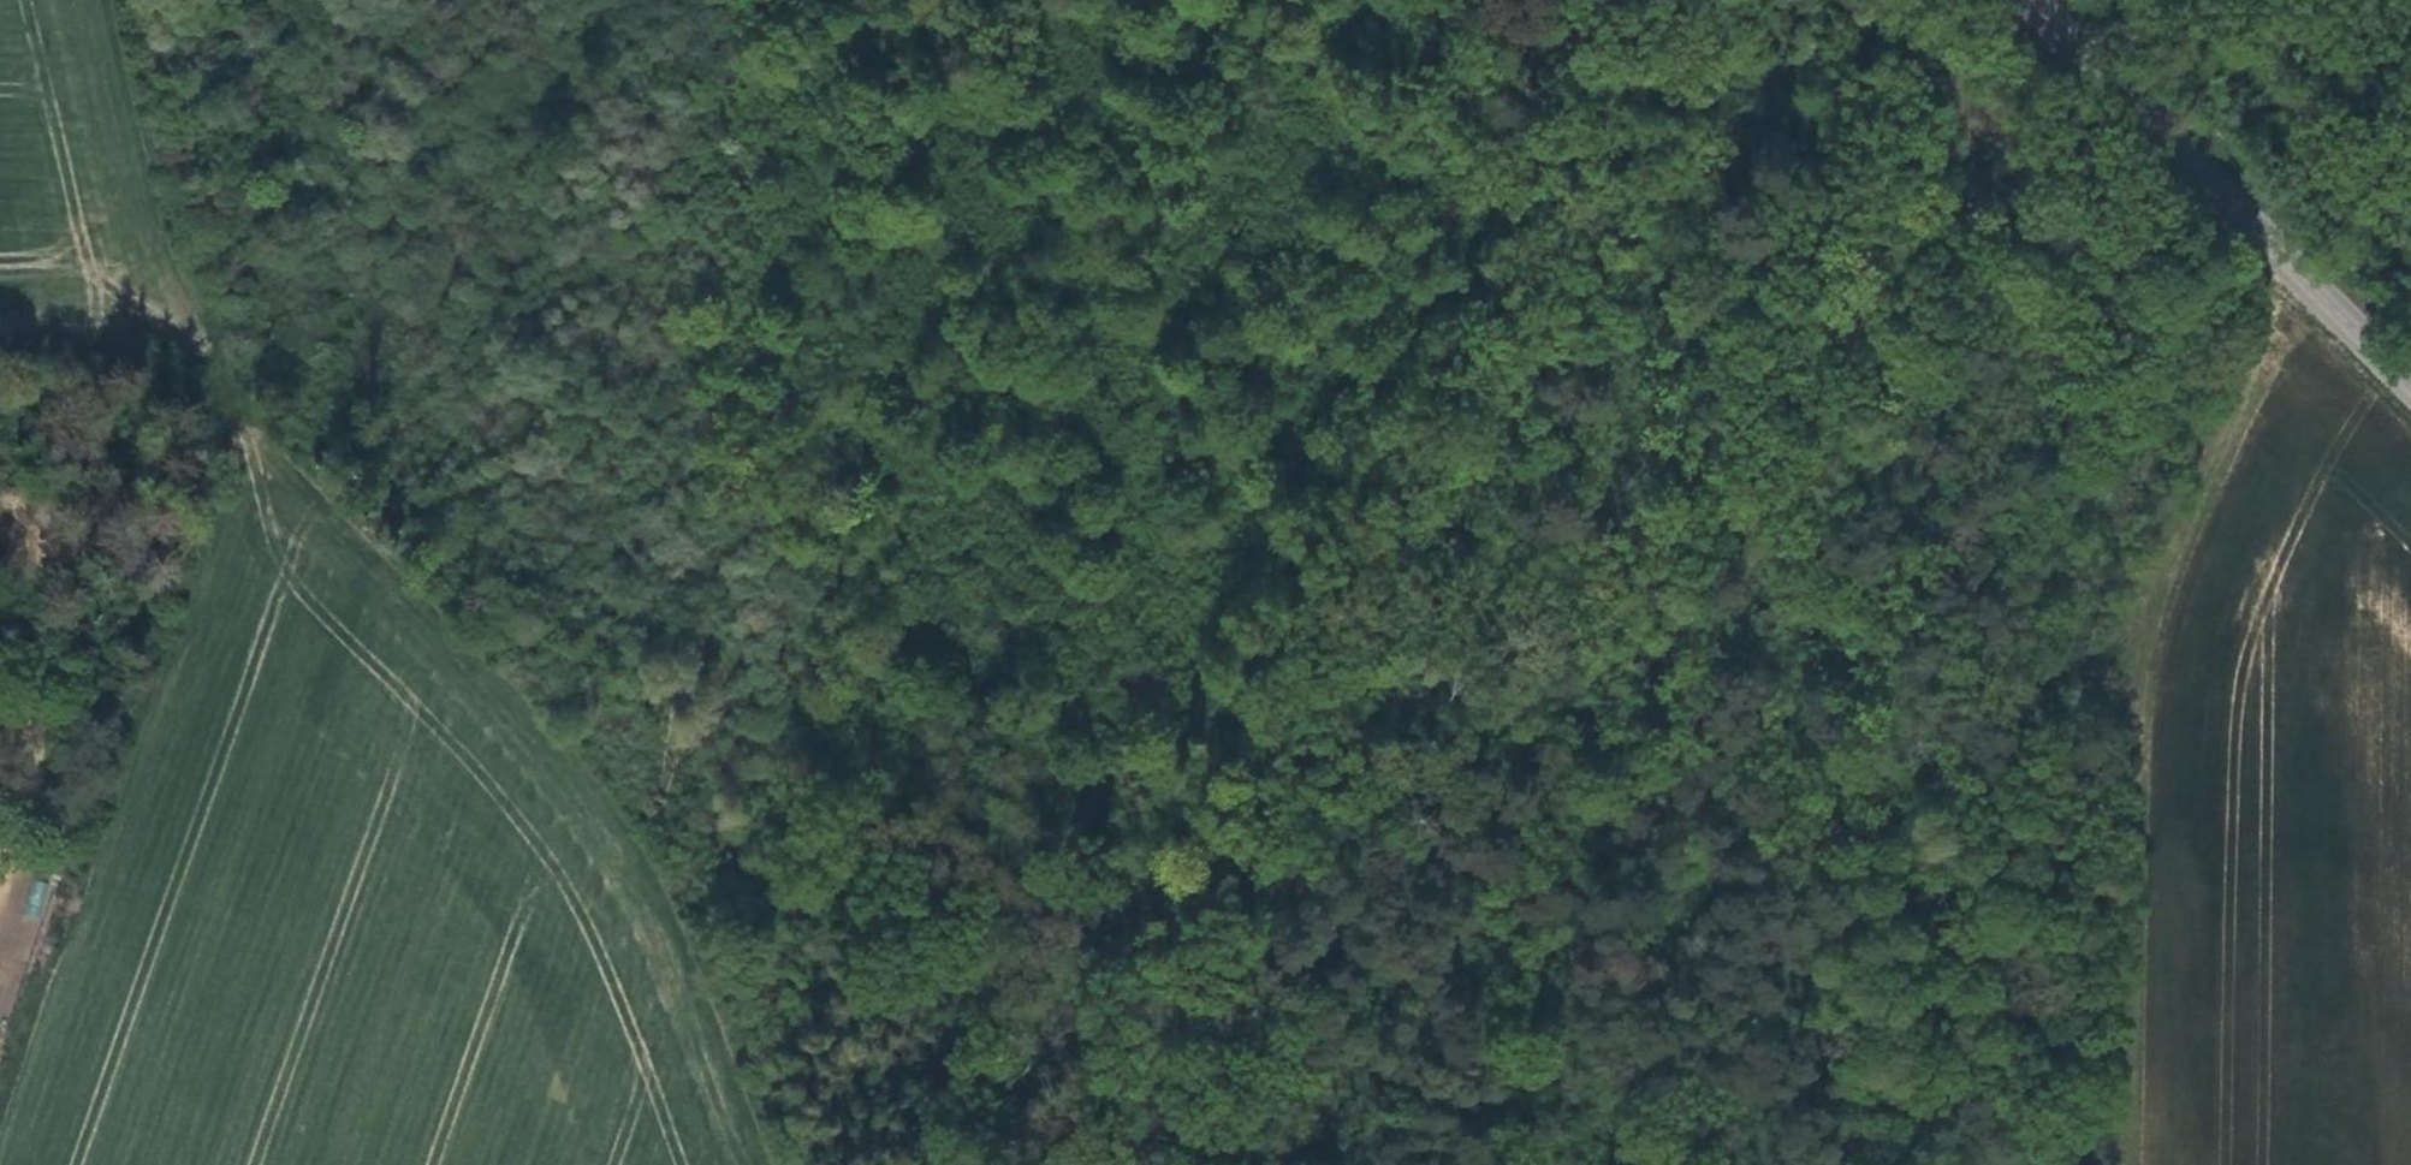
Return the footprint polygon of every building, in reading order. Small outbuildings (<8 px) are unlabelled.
[(40,919),(50,882),(35,878),(25,915),(40,919)]
